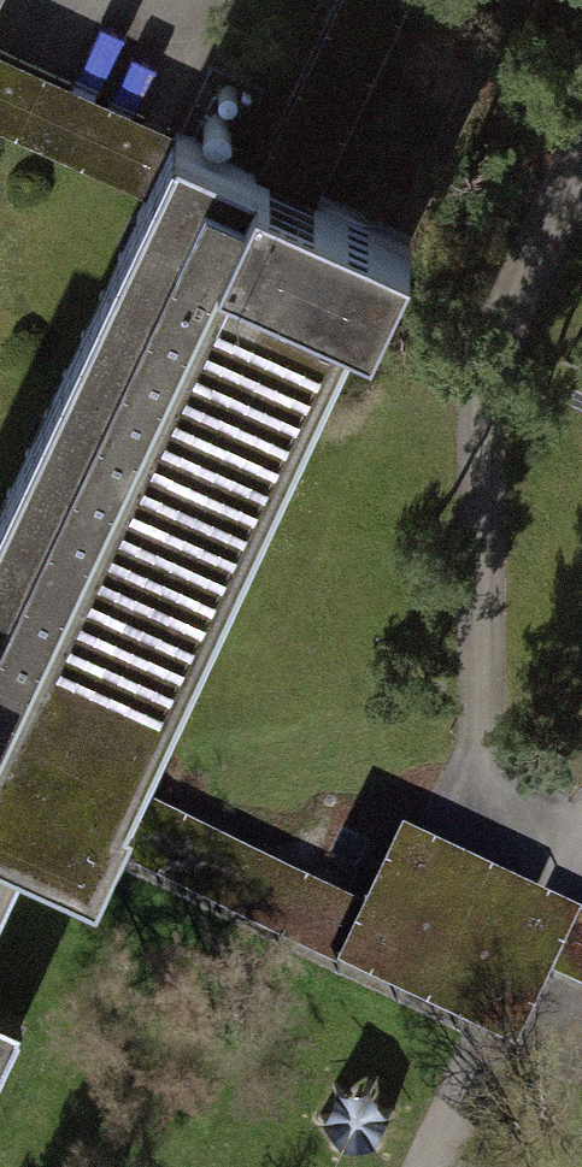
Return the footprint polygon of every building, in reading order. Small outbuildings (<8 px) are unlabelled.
[(255,169),(278,180),(288,185),(313,197),(408,0),(335,0),(255,169)] [(145,198),(177,133),(0,52),(0,129),(145,198)] [(229,97),(230,91),(229,85),(224,81),(218,79),(212,81),(208,85),(207,91),(208,97),(213,101),(219,103),(225,101),(229,97)] [(228,135),(230,126),(228,116),(221,109),(211,107),(201,110),(195,117),(192,126),(195,136),(202,143),(212,145),(221,142),(228,135)] [(30,839),(96,869),(99,863),(114,833),(129,801),(133,793),(127,790),(353,314),(371,323),(410,242),(313,197),(288,185),(278,180),(255,169),(232,158),(177,133),(145,198),(0,505),(0,824),(30,839)] [(99,863),(464,1035),(483,1044),(508,1055),(516,1060),(526,1040),(552,982),(581,997),(581,920),(573,916),(547,903),(524,892),(495,953),(374,896),(365,913),(129,801),(114,833),(99,863)] [(30,839),(0,824),(0,893),(30,839)] [(402,835),(374,896),(495,953),(524,892),(412,840),(402,835)] [(12,1023),(0,1017),(0,1049),(12,1023)] [(371,1078),(334,1079),(315,1116),(339,1150),(378,1147),(394,1109),(371,1078)]
